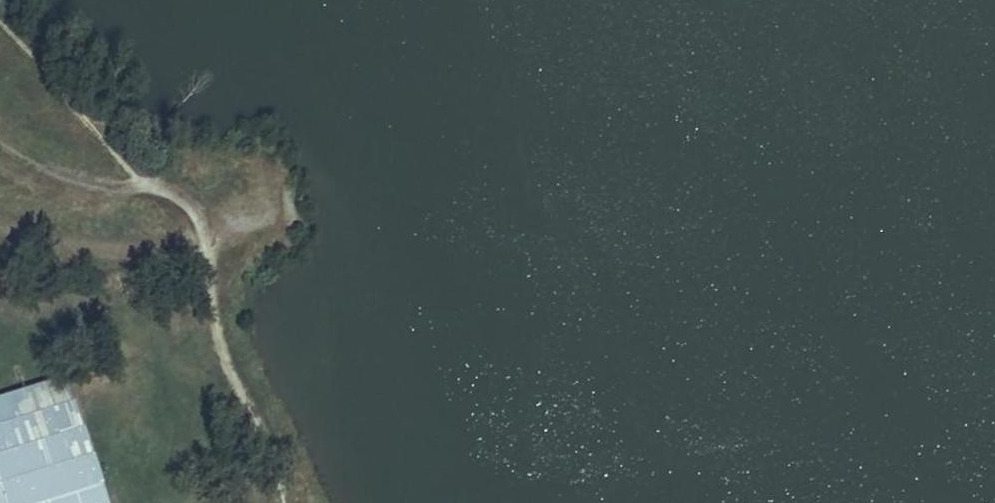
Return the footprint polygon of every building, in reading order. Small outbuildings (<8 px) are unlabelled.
[(63,386),(13,402),(0,406),(0,502),(101,502),(63,386)]
